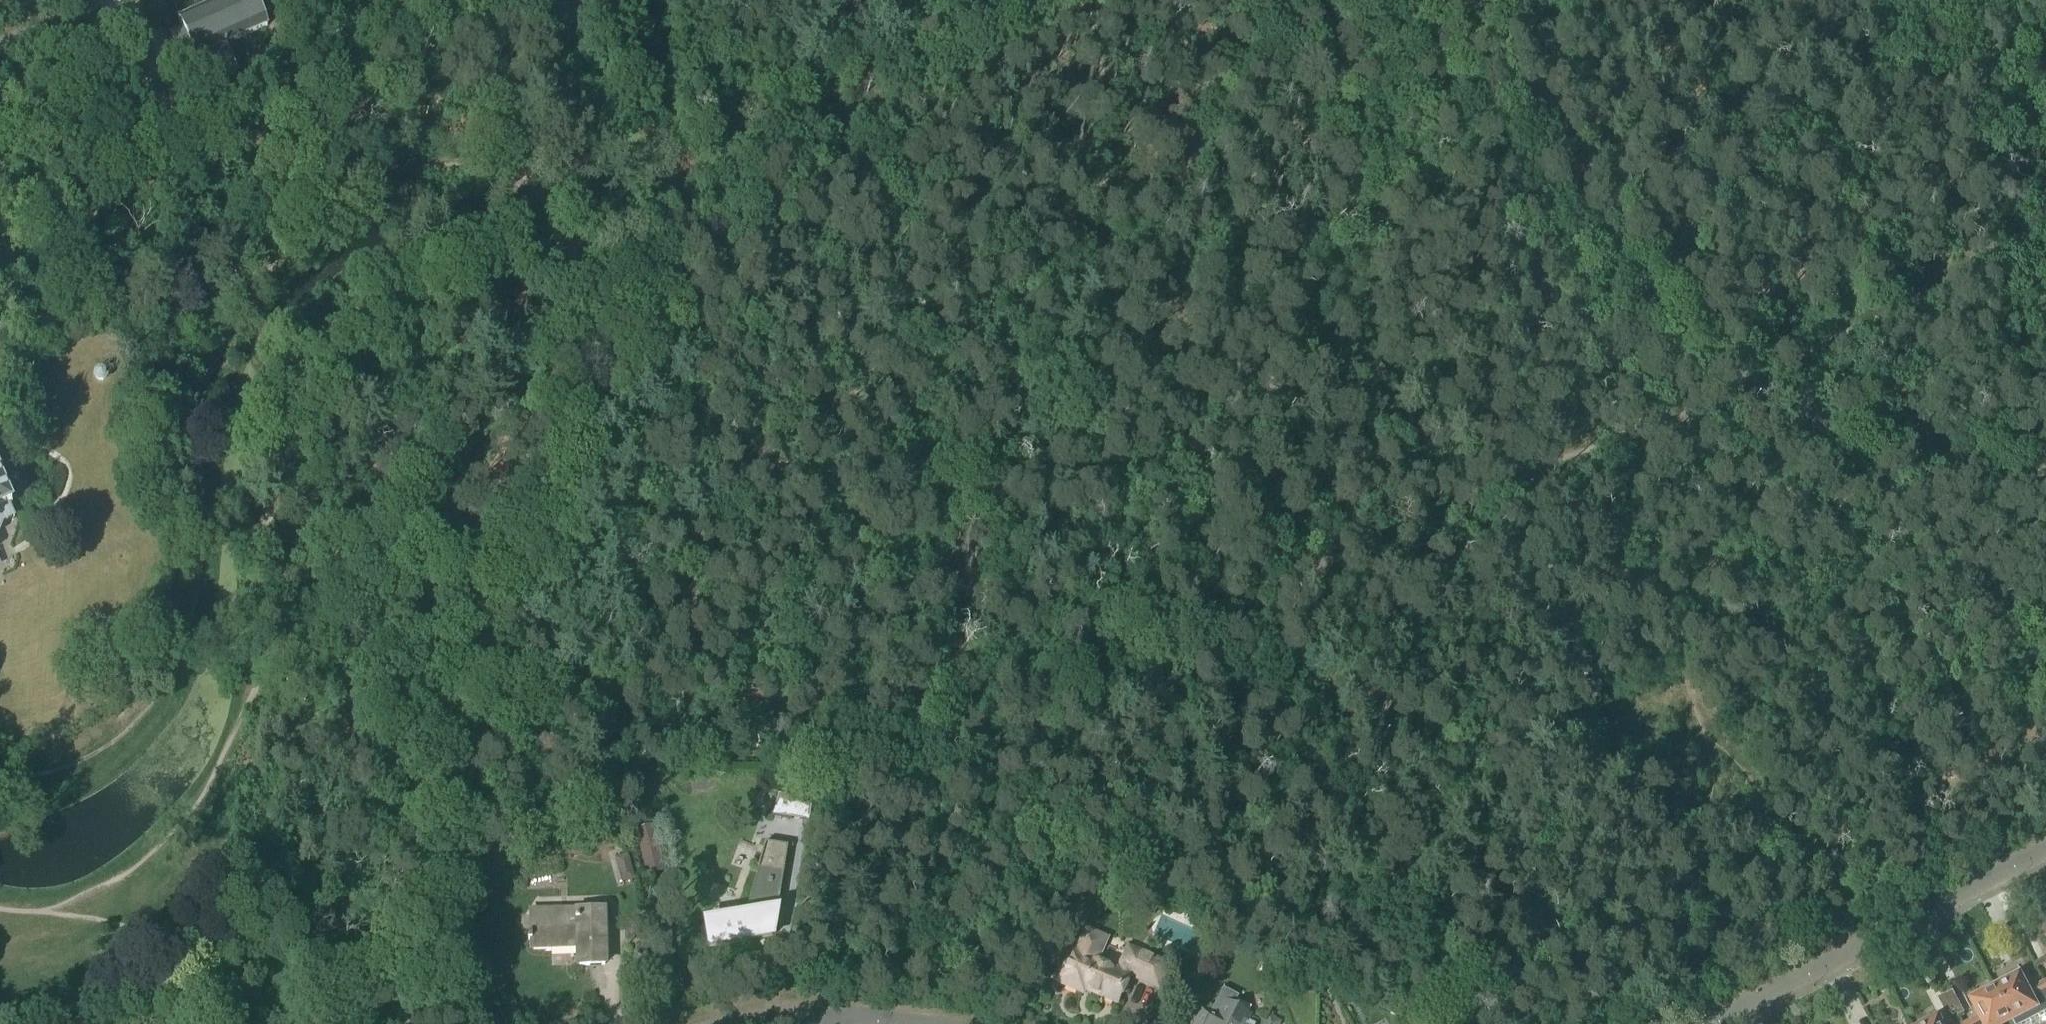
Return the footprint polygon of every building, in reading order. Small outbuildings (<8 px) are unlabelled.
[(255,0),(223,0),(178,20),(182,28),(170,33),(181,57),(192,52),(195,59),(207,85),(236,73),(229,56),(235,54),(230,44),(267,28),(262,15),(270,11),(265,0),(258,0),(256,1),(255,0)] [(0,524),(14,518),(10,509),(14,507),(13,504),(17,501),(22,495),(24,489),(23,481),(18,472),(8,476),(0,459),(0,526),(0,524)] [(779,796),(772,817),(791,820),(791,818),(797,799),(783,797),(779,796)] [(654,827),(634,831),(644,876),(664,871),(654,827)] [(752,912),(702,920),(707,951),(775,940),(776,936),(780,907),(778,907),(788,847),(769,844),(765,844),(757,870),(759,870),(759,869),(765,871),(752,912)] [(614,859),(621,884),(635,880),(627,856),(614,859)] [(605,966),(604,912),(532,913),(532,948),(579,948),(579,966),(605,966)] [(653,926),(624,925),(624,940),(653,941),(653,926)] [(1117,974),(1098,966),(1109,939),(1084,929),(1077,949),(1068,969),(1059,965),(1052,981),(1082,994),(1083,990),(1117,1005),(1130,977),(1157,989),(1167,966),(1128,949),(1117,974)] [(1994,988),(2012,1023),(2013,1023),(2032,1023),(2045,1017),(2045,988),(2044,985),(2027,993),(2026,993),(2019,979),(2011,984),(2010,983),(2009,980),(1994,988)] [(1974,1004),(1980,1016),(1981,1018),(1983,1022),(1984,1023),(2013,1023),(2012,1023),(1994,988),(1979,996),(1980,998),(1981,1000),(1980,1000),(1974,1004)] [(1246,1023),(1249,1017),(1233,1009),(1239,999),(1224,991),(1210,1016),(1201,1011),(1194,1023),(1247,1023),(1246,1023)] [(342,1015),(323,1023),(345,1023),(342,1015)]
